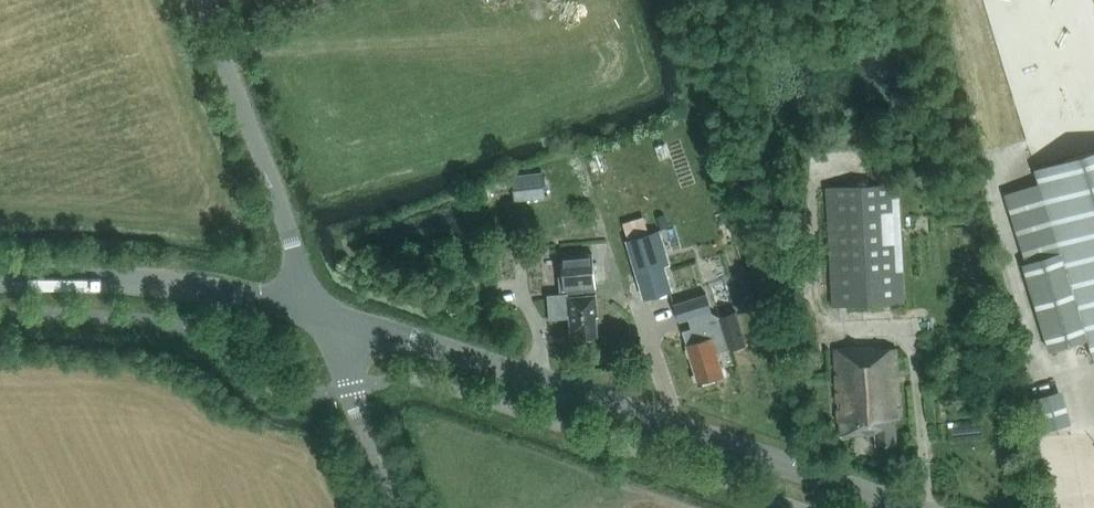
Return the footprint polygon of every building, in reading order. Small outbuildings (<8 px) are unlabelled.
[(1093,355),(1093,148),(1036,166),(1062,249),(1023,260),(1050,348),(1088,336),(1093,355)] [(544,172),(515,174),(514,175),(516,197),(547,194),(544,172)] [(899,184),(826,188),(832,306),(905,302),(899,184)] [(638,273),(663,265),(653,232),(628,239),(638,273)] [(673,289),(720,275),(712,249),(665,263),(673,289)] [(598,315),(593,252),(561,255),(562,262),(559,262),(561,281),(564,280),(564,289),(569,288),(570,296),(550,298),(552,315),(543,315),(543,317),(570,314),(572,331),(578,331),(579,336),(598,334),(597,316),(598,315)] [(706,293),(674,303),(679,321),(689,319),(694,317),(709,312),(711,312),(712,311),(706,293)] [(712,321),(709,312),(694,317),(696,326),(692,327),(683,330),(698,382),(723,374),(716,352),(729,348),(730,349),(747,344),(737,310),(735,311),(737,317),(723,322),(721,315),(720,316),(720,317),(721,319),(712,321)] [(876,349),(876,346),(836,348),(841,435),(876,433),(877,444),(897,443),(896,416),(900,416),(896,348),(876,349)]
